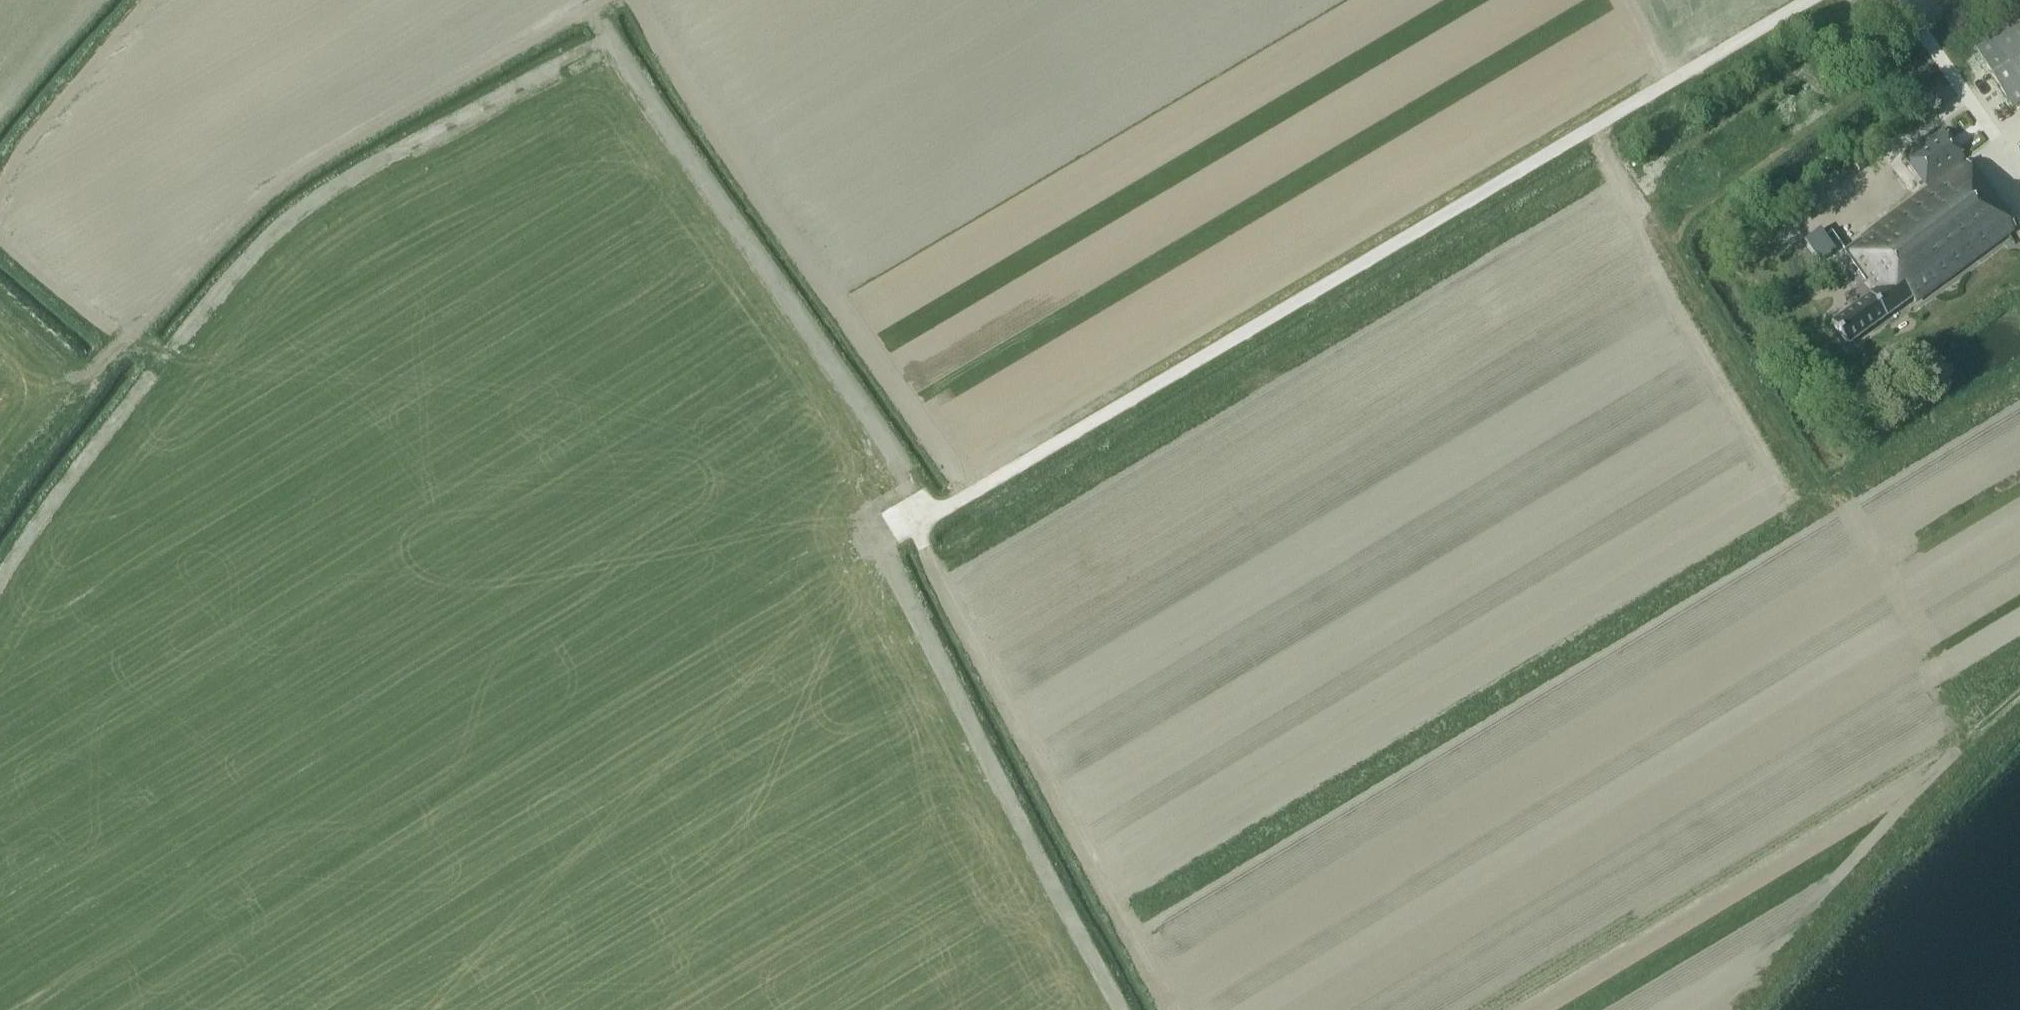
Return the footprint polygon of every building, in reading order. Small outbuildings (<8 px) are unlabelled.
[(1995,38),(1977,50),(2013,109),(2019,104),(2019,23),(1995,38)] [(1905,158),(1926,186),(1962,159),(1941,132),(1905,158)] [(1853,165),(1858,172),(1866,167),(1861,160),(1853,165)] [(1861,223),(1885,205),(1866,180),(1809,223),(1828,249),(1855,228),(1863,240),(1846,252),(1867,280),(1875,275),(1884,286),(1831,324),(1848,346),(1914,296),(1917,300),(2015,226),(1966,162),(1870,234),(1861,223)]
